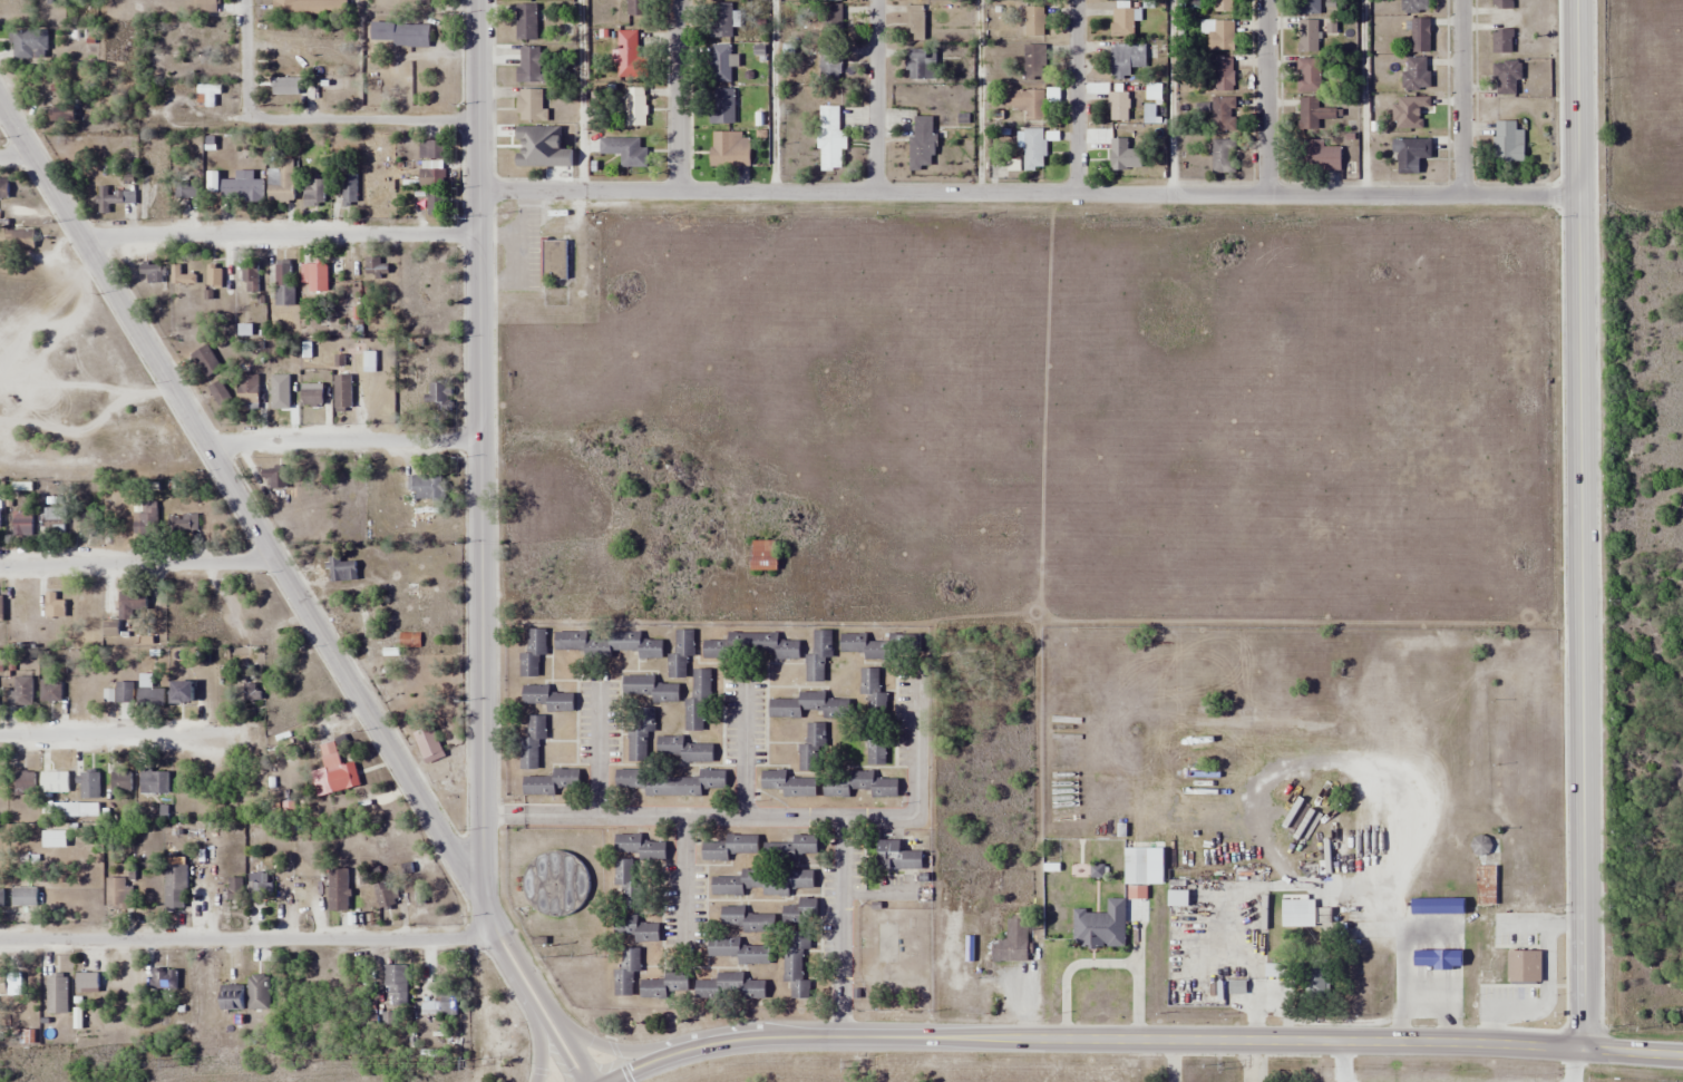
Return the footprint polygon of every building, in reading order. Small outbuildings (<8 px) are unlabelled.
[(192,6),(202,6),(202,12),(217,12),(217,0),(192,0),(192,6)] [(344,16),(346,0),(273,0),(273,14),(344,16)] [(624,17),(646,17),(646,0),(624,0),(624,17)] [(1214,12),(1233,12),(1233,0),(1214,0),(1214,12)] [(1320,0),(1297,0),(1297,14),(1320,14),(1320,0)] [(1401,12),(1428,12),(1428,0),(1401,0),(1401,12)] [(1512,0),(1492,0),(1492,8),(1512,8),(1512,0)] [(708,4),(708,37),(732,37),(732,4),(708,4)] [(516,40),(537,40),(537,5),(516,5),(516,40)] [(842,6),(820,6),(820,35),(842,35),(842,6)] [(907,6),(907,41),(925,41),(925,6),(907,6)] [(1025,36),(1044,36),(1044,7),(1025,7),(1025,36)] [(1133,37),(1133,9),(1111,9),(1111,37),(1133,37)] [(1412,52),(1430,52),(1430,19),(1412,19),(1412,52)] [(1298,54),(1318,54),(1318,20),(1298,20),(1298,54)] [(1234,50),(1234,21),(1200,21),(1200,34),(1208,34),(1208,50),(1234,50)] [(397,47),(428,47),(429,23),(370,23),(370,41),(397,41),(397,47)] [(1513,54),(1513,29),(1492,29),(1492,54),(1513,54)] [(47,31),(13,31),(13,59),(33,59),(33,50),(47,50),(47,31)] [(637,31),(618,31),(618,77),(637,77),(637,31)] [(709,82),(730,82),(730,45),(709,45),(709,82)] [(1024,81),(1045,81),(1045,45),(1024,45),(1024,81)] [(1110,81),(1130,81),(1130,67),(1145,67),(1145,45),(1110,45),(1110,81)] [(518,82),(543,82),(543,47),(518,47),(518,82)] [(819,82),(840,82),(840,47),(819,47),(819,82)] [(908,80),(934,80),(934,50),(908,50),(908,80)] [(1404,90),(1429,90),(1429,57),(1404,57),(1404,90)] [(1214,91),(1234,91),(1234,59),(1214,59),(1214,91)] [(1320,92),(1320,59),(1297,59),(1297,92),(1320,92)] [(1519,61),(1494,61),(1494,95),(1519,95),(1519,61)] [(271,78),(271,95),(299,95),(299,78),(271,78)] [(319,91),(340,91),(340,78),(319,78),(319,91)] [(198,107),(214,107),(214,95),(220,95),(220,84),(198,84),(198,107)] [(645,127),(645,88),(625,88),(625,127),(645,127)] [(709,124),(735,124),(735,89),(709,89),(709,124)] [(546,121),(546,90),(517,90),(517,121),(546,121)] [(1005,110),(1025,110),(1025,120),(1045,120),(1045,91),(1005,91),(1005,110)] [(1129,121),(1129,93),(1108,93),(1108,121),(1129,121)] [(1211,131),(1234,131),(1234,97),(1211,97),(1211,131)] [(1393,129),(1420,129),(1420,110),(1430,110),(1430,97),(1393,97),(1393,129)] [(1318,98),(1299,98),(1299,131),(1318,131),(1318,127),(1341,127),(1341,108),(1318,108),(1318,98)] [(54,120),(72,120),(72,105),(54,105),(54,120)] [(819,107),(819,171),(841,171),(841,106),(819,107)] [(909,136),(909,172),(934,172),(934,116),(914,116),(914,136),(909,136)] [(1524,162),(1524,130),(1516,130),(1516,121),(1494,121),(1494,162),(1524,162)] [(518,166),(558,166),(558,147),(541,147),(541,127),(518,127),(518,166)] [(1024,170),(1044,170),(1044,129),(1024,129),(1024,170)] [(749,166),(749,132),(711,132),(711,166),(749,166)] [(620,167),(645,167),(645,138),(599,138),(599,154),(620,154),(620,167)] [(1127,139),(1111,139),(1111,170),(1141,170),(1141,150),(1127,150),(1127,139)] [(1430,158),(1430,139),(1392,139),(1392,153),(1396,153),(1396,174),(1418,174),(1418,158),(1430,158)] [(1211,173),(1235,173),(1235,140),(1211,140),(1211,173)] [(419,159),(443,159),(443,141),(419,141),(419,159)] [(1300,142),(1300,170),(1341,170),(1341,142),(1300,142)] [(268,202),(293,202),(293,160),(279,160),(279,169),(268,169),(268,202)] [(419,189),(425,189),(425,216),(444,216),(444,168),(419,168),(419,189)] [(356,173),(342,173),(342,206),(356,206),(356,173)] [(263,180),(221,180),(221,202),(263,202),(263,180)] [(175,199),(199,198),(198,182),(175,182),(175,199)] [(324,186),(303,186),(303,206),(324,206),(324,186)] [(109,204),(134,204),(134,189),(98,189),(98,213),(109,213),(109,204)] [(35,231),(3,231),(3,250),(35,250),(35,231)] [(566,240),(541,240),(541,279),(566,279),(566,240)] [(242,260),(242,293),(258,293),(258,260),(242,260)] [(293,307),(293,261),(275,261),(275,307),(293,307)] [(300,284),(308,284),(308,293),(327,293),(327,263),(300,263),(300,284)] [(147,284),(163,284),(163,265),(139,265),(139,275),(147,275),(147,284)] [(171,284),(194,284),(194,273),(182,273),(182,265),(171,265),(171,284)] [(224,267),(207,266),(206,286),(222,287),(224,267)] [(252,340),(252,325),(238,325),(238,340),(252,340)] [(206,347),(191,355),(220,409),(235,401),(206,347)] [(375,371),(375,351),(352,351),(352,371),(375,371)] [(258,375),(238,375),(238,411),(258,411),(258,375)] [(334,410),(351,410),(351,376),(334,376),(334,410)] [(435,411),(450,411),(450,382),(427,382),(427,404),(435,404),(435,411)] [(323,407),(323,385),(301,385),(301,407),(323,407)] [(266,480),(266,489),(287,489),(287,467),(262,467),(262,480),(266,480)] [(415,499),(445,499),(445,475),(408,475),(408,492),(415,492),(415,499)] [(133,537),(157,537),(157,500),(133,500),(133,537)] [(64,538),(64,507),(45,507),(45,538),(64,538)] [(32,515),(12,515),(12,536),(32,536),(32,515)] [(198,515),(167,515),(167,530),(198,530),(198,515)] [(777,541),(751,541),(751,571),(777,571),(777,541)] [(356,581),(356,559),(329,559),(329,581),(356,581)] [(119,621),(145,621),(145,592),(119,592),(119,621)] [(56,593),(45,593),(45,618),(64,618),(64,601),(56,601),(56,593)] [(518,654),(518,676),(538,676),(538,655),(545,655),(545,628),(527,628),(527,654),(518,654)] [(668,654),(668,678),(687,678),(687,655),(693,655),(693,628),(674,628),(674,654),(668,654)] [(824,682),(824,657),(830,657),(830,630),(813,630),(813,654),(806,654),(806,682),(824,682)] [(554,650),(584,651),(584,659),(611,659),(611,651),(638,651),(638,659),(661,659),(661,640),(640,640),(640,633),(586,632),(555,632),(554,650)] [(702,655),(776,655),(776,659),(799,659),(799,640),(776,640),(776,632),(727,632),(727,641),(702,641),(702,655)] [(917,634),(888,634),(888,641),(866,641),(865,633),(839,633),(839,652),(864,652),(864,660),(888,660),(888,652),(917,652),(917,634)] [(684,731),(703,731),(703,701),(710,701),(710,669),(692,669),(692,699),(684,699),(684,731)] [(886,692),(877,692),(877,669),(860,669),(860,695),(867,695),(867,718),(886,718),(886,692)] [(678,702),(678,683),(653,683),(653,675),(622,675),(622,694),(652,694),(652,702),(678,702)] [(32,705),(32,678),(13,678),(13,692),(8,692),(8,705),(32,705)] [(61,702),(61,681),(40,681),(40,702),(61,702)] [(193,682),(171,682),(171,704),(193,704),(193,682)] [(116,683),(116,703),(133,703),(133,683),(116,683)] [(208,711),(208,683),(198,683),(198,711),(208,711)] [(244,702),(260,702),(260,684),(244,684),(244,702)] [(546,712),(573,712),(573,694),(549,694),(549,685),(522,685),(522,703),(546,703),(546,712)] [(164,689),(138,689),(138,706),(164,706),(164,689)] [(849,718),(849,700),(825,700),(825,692),(798,692),(798,699),(768,699),(768,718),(800,718),(800,710),(821,710),(821,718),(849,718)] [(646,731),(653,731),(653,709),(628,709),(628,761),(646,761),(646,731)] [(545,717),(526,717),(526,738),(519,738),(519,770),(537,770),(538,739),(545,739),(545,717)] [(798,744),(798,771),(818,771),(818,747),(825,747),(825,723),(806,723),(806,744),(798,744)] [(437,799),(455,793),(433,724),(414,730),(437,799)] [(867,766),(885,766),(885,735),(867,735),(867,766)] [(712,762),(713,743),(682,743),(682,737),(658,737),(656,756),(681,756),(681,762),(712,762)] [(318,744),(324,770),(312,772),(317,796),(359,787),(354,763),(340,765),(335,741),(318,744)] [(578,770),(552,769),(552,777),(523,777),(522,795),(578,795),(578,770)] [(644,795),(701,797),(702,788),(726,789),(726,770),(698,769),(698,776),(615,772),(614,787),(644,788),(644,795)] [(786,770),(761,770),(761,788),(782,788),(782,797),(816,797),(816,778),(786,778),(786,770)] [(131,771),(110,771),(110,797),(131,797),(131,771)] [(169,795),(169,771),(140,771),(140,795),(169,795)] [(870,798),(896,798),(897,779),(872,778),(873,772),(824,771),(823,797),(849,798),(849,790),(870,790),(870,798)] [(14,794),(36,794),(36,772),(14,772),(14,794)] [(67,793),(67,772),(41,772),(41,793),(67,793)] [(99,772),(78,772),(78,799),(99,799),(99,772)] [(66,831),(42,831),(42,848),(66,848),(66,831)] [(639,854),(639,860),(665,860),(665,841),(641,841),(641,835),(614,835),(614,854),(639,854)] [(728,860),(728,854),(757,854),(758,836),(726,835),(726,842),(702,841),(701,859),(728,860)] [(795,854),(817,855),(817,836),(794,836),(794,844),(763,842),(763,864),(795,864),(795,854)] [(1475,856),(1492,852),(1488,836),(1471,840),(1475,856)] [(922,851),(901,851),(901,840),(877,840),(877,870),(922,870),(922,851)] [(165,910),(185,910),(185,859),(165,859),(165,910)] [(636,859),(613,859),(614,885),(621,885),(621,909),(638,909),(636,859)] [(1497,866),(1476,866),(1476,907),(1497,907),(1497,866)] [(348,869),(329,869),(329,912),(348,912),(348,869)] [(711,877),(711,895),(743,895),(743,888),(762,888),(762,896),(788,896),(788,888),(814,889),(814,871),(741,870),(741,877),(711,877)] [(248,897),(266,897),(266,874),(248,874),(248,897)] [(228,900),(242,900),(242,878),(228,878),(228,900)] [(106,879),(106,908),(131,908),(131,879),(106,879)] [(396,905),(390,881),(373,885),(379,909),(396,905)] [(12,907),(37,907),(37,889),(12,889),(12,907)] [(1188,908),(1188,891),(1169,891),(1169,908),(1188,908)] [(781,906),(781,927),(800,927),(800,920),(816,920),(816,898),(797,898),(797,906),(781,906)] [(1125,899),(1107,898),(1107,912),(1072,912),(1072,947),(1125,948),(1125,899)] [(1464,915),(1464,899),(1409,899),(1409,915),(1464,915)] [(720,907),(720,926),(742,926),(742,933),(774,933),(774,915),(745,915),(745,907),(720,907)] [(1293,921),(1306,921),(1306,909),(1293,909),(1293,921)] [(659,942),(659,924),(636,924),(636,916),(613,916),(613,938),(634,938),(634,942),(659,942)] [(1006,939),(991,938),(991,961),(1027,962),(1028,919),(1006,918),(1006,939)] [(880,963),(895,963),(895,927),(880,927),(880,963)] [(1533,931),(1494,931),(1494,971),(1533,971),(1533,931)] [(782,983),(790,983),(790,1000),(808,1000),(809,981),(800,979),(801,951),(808,951),(808,933),(784,933),(782,983)] [(769,965),(769,946),(738,946),(739,938),(707,938),(707,956),(737,956),(737,965),(769,965)] [(621,969),(613,969),(613,996),(632,996),(632,972),(639,972),(639,948),(621,948),(621,969)] [(1462,951),(1412,951),(1412,969),(1462,969),(1462,951)] [(408,965),(387,964),(387,1012),(385,1012),(385,1023),(395,1023),(395,1007),(407,1007),(408,965)] [(1287,965),(1266,965),(1266,978),(1287,978),(1287,965)] [(1305,966),(1305,1003),(1328,1003),(1328,966),(1305,966)] [(178,970),(152,968),(150,989),(176,991),(178,970)] [(665,997),(665,992),(688,992),(689,971),(664,971),(664,979),(640,979),(640,997),(665,997)] [(99,989),(99,972),(76,972),(76,989),(99,989)] [(743,973),(716,973),(716,979),(695,979),(695,998),(763,998),(763,981),(743,981),(743,973)] [(47,1013),(67,1013),(67,974),(47,974),(47,1013)] [(269,1010),(269,974),(248,974),(248,1010),(269,1010)] [(20,994),(20,975),(0,975),(0,994),(20,994)] [(243,985),(221,985),(221,1010),(243,1010),(243,985)] [(435,1002),(421,1002),(421,1015),(455,1015),(455,991),(435,991),(435,1002)]
